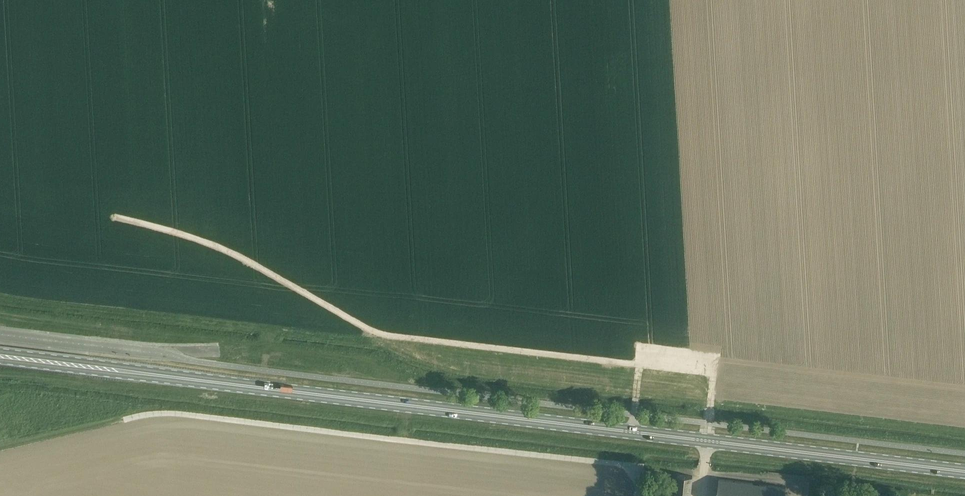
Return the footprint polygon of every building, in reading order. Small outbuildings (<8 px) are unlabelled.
[(785,487),(719,479),(717,495),(784,495),(785,487)]
